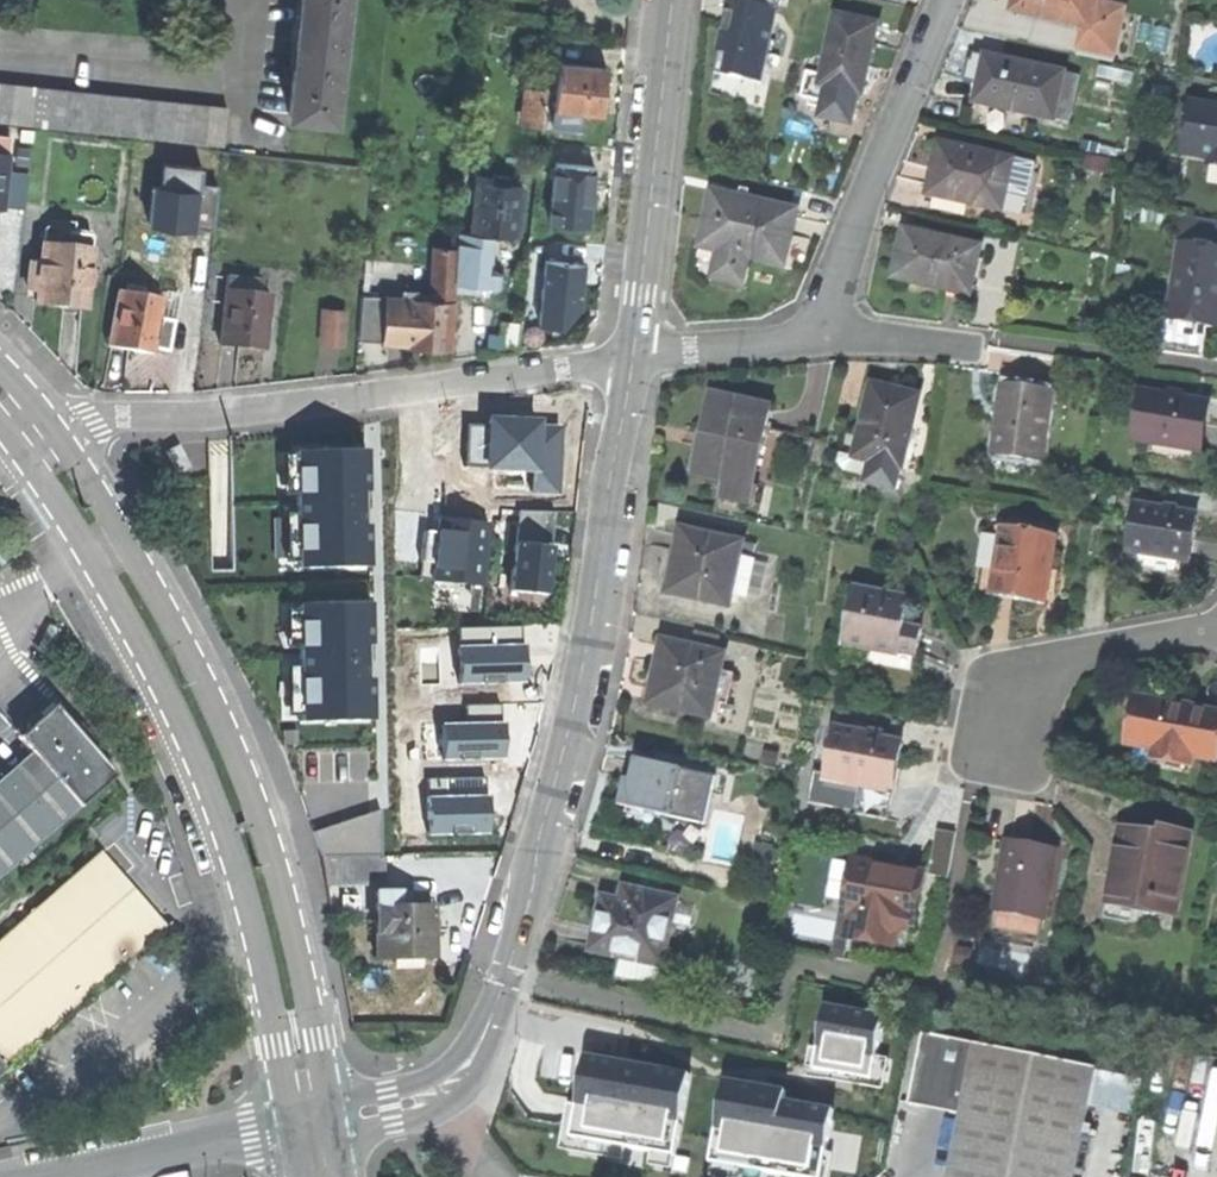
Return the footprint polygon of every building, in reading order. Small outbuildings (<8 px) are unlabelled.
[(289,115),(334,119),(347,0),(302,0),(298,33),(289,115)] [(777,11),(780,0),(732,0),(731,1),(777,11)] [(1097,0),(1014,0),(1011,13),(1080,28),(1074,56),(1114,64),(1121,29),(1092,23),(1096,4),(1097,0)] [(762,83),(777,11),(731,1),(725,32),(716,73),(762,83)] [(1125,10),(1096,4),(1092,23),(1121,29),(1125,10)] [(855,105),(857,93),(862,94),(870,57),(876,25),(834,16),(820,86),(840,90),(838,101),(855,105)] [(1053,121),(1063,73),(983,57),(979,78),(973,105),(1053,121)] [(559,64),(555,108),(582,111),(600,113),(602,90),(604,68),(559,64)] [(0,88),(0,123),(12,124),(15,89),(0,88)] [(12,124),(29,126),(32,91),(15,89),(12,124)] [(522,125),(540,127),(545,92),(527,90),(522,125)] [(32,91),(29,126),(46,128),(50,93),(32,91)] [(68,95),(50,93),(46,128),(65,130),(68,95)] [(86,97),(68,95),(65,130),(83,132),(86,97)] [(83,132),(101,133),(104,99),(86,97),(83,132)] [(118,135),(122,100),(104,99),(101,133),(118,135)] [(139,102),(122,100),(118,135),(136,137),(139,102)] [(136,137),(154,139),(157,104),(139,102),(136,137)] [(171,141),(174,106),(157,104),(154,139),(171,141)] [(191,108),(174,106),(171,141),(188,142),(191,108)] [(188,142),(205,144),(208,110),(191,108),(188,142)] [(582,111),(555,108),(553,126),(580,129),(582,111)] [(1216,163),(1216,112),(1190,108),(1182,158),(1216,163)] [(208,110),(205,144),(223,146),(226,111),(208,110)] [(1,208),(9,140),(0,139),(0,208),(1,208)] [(1013,160),(937,145),(933,169),(926,205),(969,213),(970,208),(1003,214),(1013,160)] [(549,224),(599,231),(609,162),(559,155),(549,224)] [(471,236),(490,237),(490,234),(517,236),(521,189),(506,188),(507,178),(492,177),(492,185),(476,184),(471,236)] [(743,285),(748,259),(783,265),(794,210),(711,193),(706,222),(700,249),(717,253),(711,279),(743,285)] [(58,309),(84,311),(91,236),(85,231),(74,230),(74,223),(50,221),(50,226),(44,229),(40,265),(30,264),(27,285),(38,286),(36,307),(58,309)] [(977,249),(905,233),(901,254),(895,280),(947,291),(946,295),(971,299),(975,287),(971,286),(977,249)] [(494,238),(490,237),(471,236),(460,235),(459,242),(455,293),(470,294),(480,295),(480,288),(500,290),(501,275),(491,274),(494,238)] [(430,301),(454,303),(455,293),(459,242),(445,241),(444,250),(434,249),(430,301)] [(1216,319),(1216,253),(1179,247),(1170,304),(1199,309),(1198,316),(1216,319)] [(584,266),(546,261),(539,323),(563,326),(581,309),(583,281),(584,266)] [(228,276),(226,291),(245,293),(247,278),(228,276)] [(499,297),(500,290),(480,288),(480,295),(499,297)] [(245,293),(226,291),(219,345),(243,348),(263,351),(270,296),(245,293)] [(152,349),(158,320),(161,301),(118,293),(108,346),(132,350),(151,354),(152,349)] [(358,341),(383,343),(387,298),(362,295),(358,341)] [(450,352),(454,303),(430,301),(387,298),(383,343),(407,345),(406,348),(425,349),(450,352)] [(1169,312),(1198,316),(1199,309),(1170,304),(1169,312)] [(345,312),(324,310),(322,343),(342,345),(345,312)] [(158,320),(152,349),(166,351),(171,323),(158,320)] [(502,325),(498,356),(516,355),(519,326),(502,325)] [(998,413),(996,427),(1002,428),(1008,386),(1002,385),(998,413)] [(871,462),(898,469),(900,469),(918,398),(890,390),(872,386),(854,458),(871,462)] [(996,427),(992,456),(1042,462),(1051,392),(1008,386),(1002,428),(996,427)] [(712,396),(704,434),(695,474),(727,481),(723,495),(749,501),(770,409),(712,396)] [(1140,396),(1132,445),(1200,456),(1204,431),(1208,407),(1140,396)] [(688,472),(695,474),(704,434),(697,432),(691,458),(688,472)] [(165,452),(177,475),(190,468),(178,446),(165,452)] [(365,518),(364,451),(294,452),(294,457),(295,495),(296,515),(297,563),(297,569),(367,567),(365,518)] [(846,472),(868,477),(871,462),(854,458),(841,455),(839,464),(846,472)] [(283,495),(295,495),(294,457),(282,458),(283,495)] [(893,488),(898,469),(871,462),(868,477),(867,481),(893,488)] [(1196,517),(1133,507),(1126,553),(1189,563),(1193,538),(1196,517)] [(519,511),(516,543),(540,545),(543,513),(519,511)] [(284,563),(297,563),(296,515),(283,515),(284,563)] [(431,581),(480,587),(488,525),(439,520),(437,533),(433,564),(431,581)] [(733,591),(741,557),(744,542),(681,529),(674,559),(667,594),(730,607),(733,591)] [(1021,600),(1044,604),(1055,538),(1003,529),(992,596),(1021,600)] [(420,563),(433,564),(437,533),(429,532),(423,532),(420,563)] [(899,556),(914,558),(916,542),(901,540),(899,556)] [(757,545),(744,542),(741,557),(754,560),(757,545)] [(540,545),(516,543),(511,592),(546,595),(549,564),(551,546),(540,545)] [(741,557),(733,591),(747,594),(754,560),(741,557)] [(768,562),(754,560),(747,594),(760,597),(768,562)] [(900,654),(917,657),(919,647),(921,632),(904,629),(906,619),(909,599),(853,589),(843,647),(900,657),(900,654)] [(369,672),(368,604),(297,605),(297,611),(298,648),(299,669),(300,716),(300,723),(370,721),(369,672)] [(286,648),(298,648),(297,611),(285,611),(286,648)] [(923,622),(906,619),(904,629),(921,632),(923,622)] [(699,633),(695,648),(716,653),(719,637),(699,633)] [(710,719),(714,701),(721,672),(724,655),(716,653),(695,648),(661,640),(653,676),(647,704),(710,719)] [(287,716),(300,716),(299,669),(286,669),(287,716)] [(721,672),(714,701),(727,704),(734,675),(721,672)] [(1128,746),(1137,748),(1146,702),(1137,700),(1128,746)] [(1216,763),(1216,715),(1177,707),(1146,702),(1137,748),(1156,751),(1154,760),(1195,767),(1196,759),(1216,763)] [(53,710),(17,740),(31,756),(0,783),(0,878),(113,779),(80,741),(53,710)] [(863,784),(894,790),(900,756),(902,744),(883,741),(883,738),(836,729),(827,775),(827,778),(863,784)] [(714,778),(635,761),(628,794),(624,813),(702,830),(714,778)] [(859,809),(863,784),(827,778),(827,775),(815,773),(810,805),(835,809),(836,805),(859,809)] [(863,784),(859,809),(858,814),(889,820),(894,790),(863,784)] [(380,811),(313,832),(320,858),(381,855),(380,811)] [(1179,904),(1191,836),(1160,831),(1159,836),(1137,832),(1121,830),(1107,907),(1158,916),(1161,901),(1179,904)] [(1029,847),(1006,844),(995,914),(998,915),(1042,922),(1045,922),(1056,852),(1029,847)] [(326,882),(382,880),(381,855),(320,858),(326,882)] [(101,857),(0,945),(0,1079),(6,1073),(4,1070),(166,931),(137,898),(101,857)] [(921,877),(903,873),(905,865),(893,862),(881,860),(880,869),(857,864),(848,915),(855,916),(851,939),(894,947),(899,922),(912,924),(921,877)] [(661,966),(676,900),(623,888),(620,903),(602,899),(597,921),(590,950),(661,966)] [(373,893),(374,906),(398,906),(397,892),(373,893)] [(1177,919),(1179,904),(1161,901),(1158,916),(1177,919)] [(398,906),(374,906),(376,960),(432,957),(431,921),(430,904),(398,906)] [(1039,935),(1042,922),(998,915),(996,928),(1039,935)] [(820,1071),(829,1073),(873,1081),(877,1058),(884,1017),(825,1007),(818,1050),(814,1069),(814,1070),(820,1071)] [(912,1105),(964,1115),(952,1176),(1076,1176),(1098,1067),(926,1033),(912,1105)] [(807,1068),(814,1069),(818,1050),(810,1048),(807,1068)] [(651,1153),(674,1157),(675,1157),(690,1075),(623,1063),(586,1057),(577,1106),(571,1139),(626,1149),(651,1153)] [(873,1081),(829,1073),(829,1077),(828,1081),(884,1091),(889,1060),(877,1058),(873,1081)] [(827,1154),(834,1111),(785,1103),(786,1092),(757,1087),(725,1081),(710,1163),(712,1164),(764,1173),(787,1176),(823,1176),(827,1154)] [(623,1161),(626,1149),(571,1139),(577,1106),(568,1104),(560,1150),(623,1161)] [(672,1170),(674,1157),(651,1153),(649,1166),(672,1170)] [(833,1155),(827,1154),(823,1176),(830,1176),(833,1155)] [(764,1173),(712,1164),(710,1176),(712,1176),(764,1176),(764,1173)]
